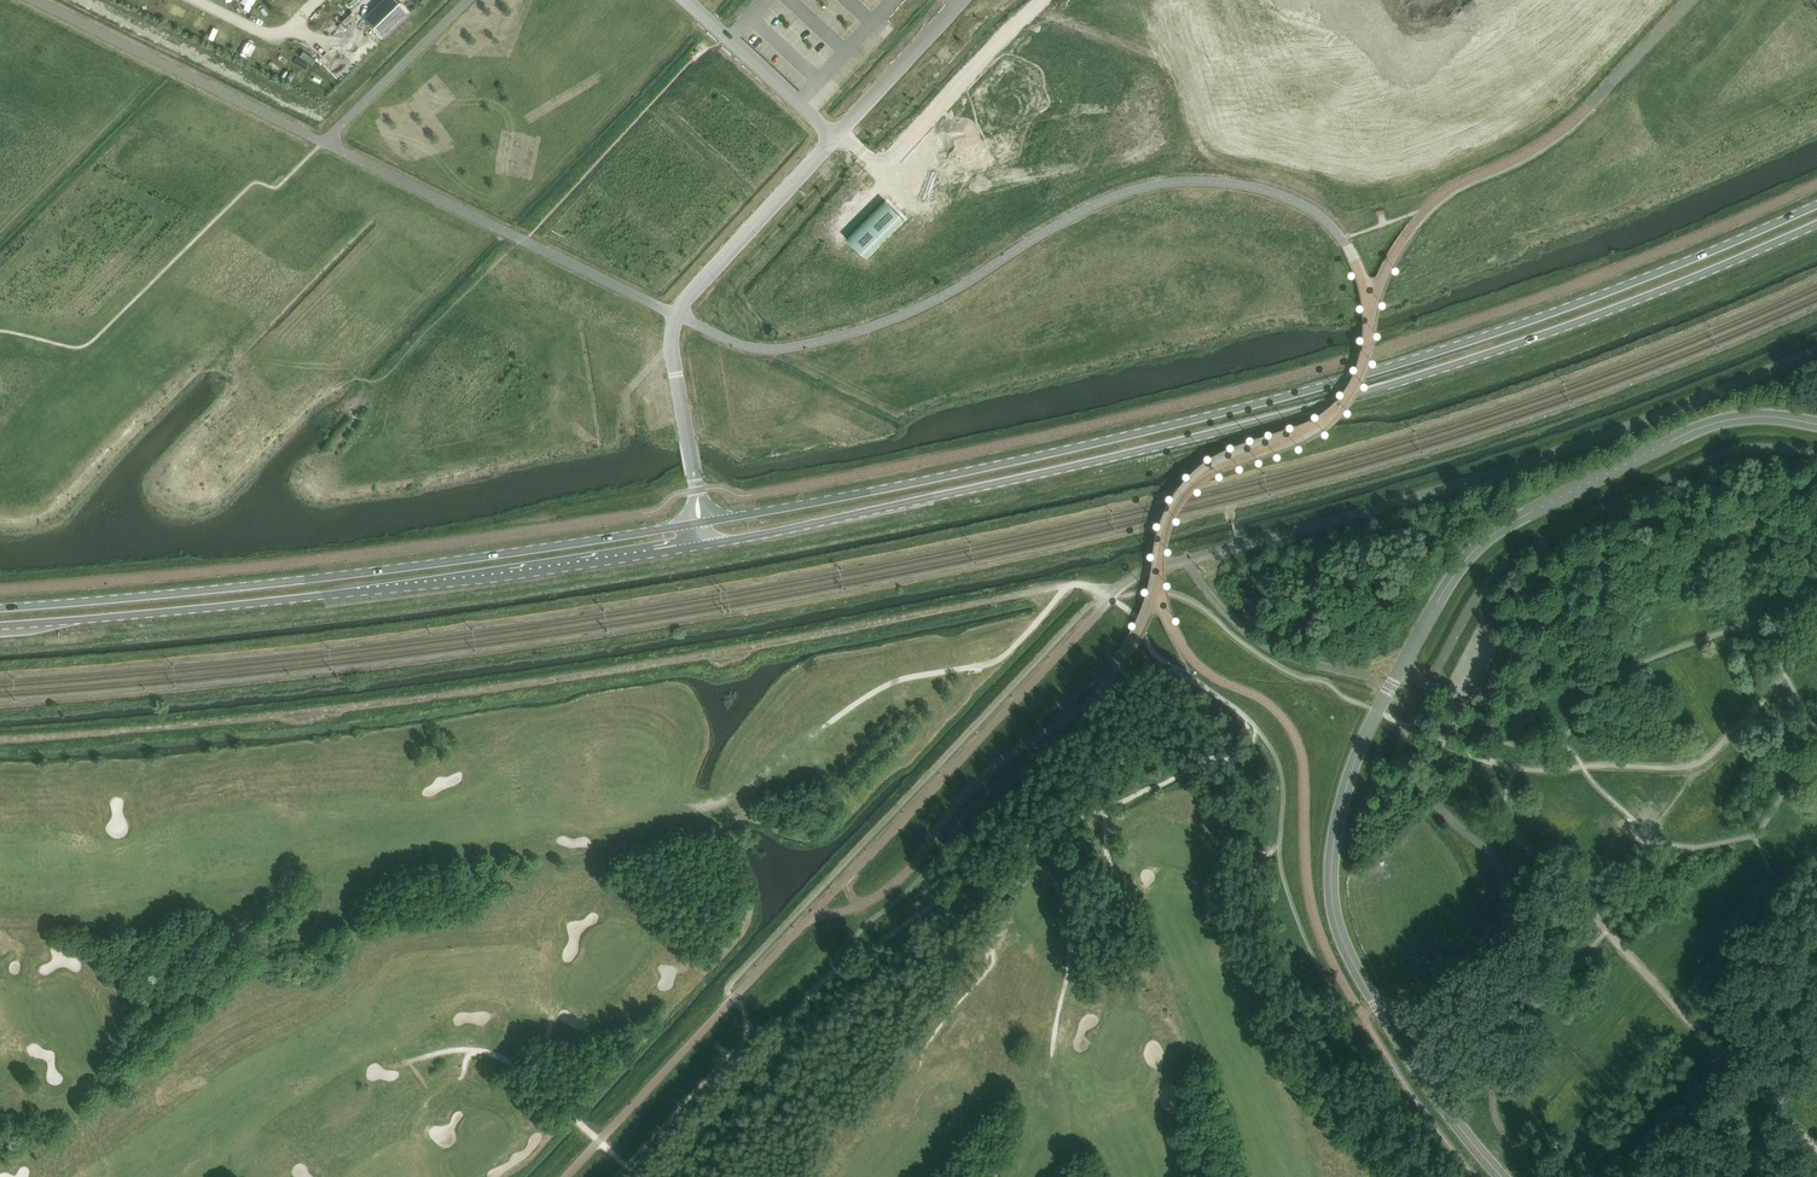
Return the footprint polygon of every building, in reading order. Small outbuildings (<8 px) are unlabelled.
[(366,21),(382,38),(409,13),(396,0),(387,0),(366,21)] [(866,258),(904,220),(886,201),(847,239),(866,258)]
